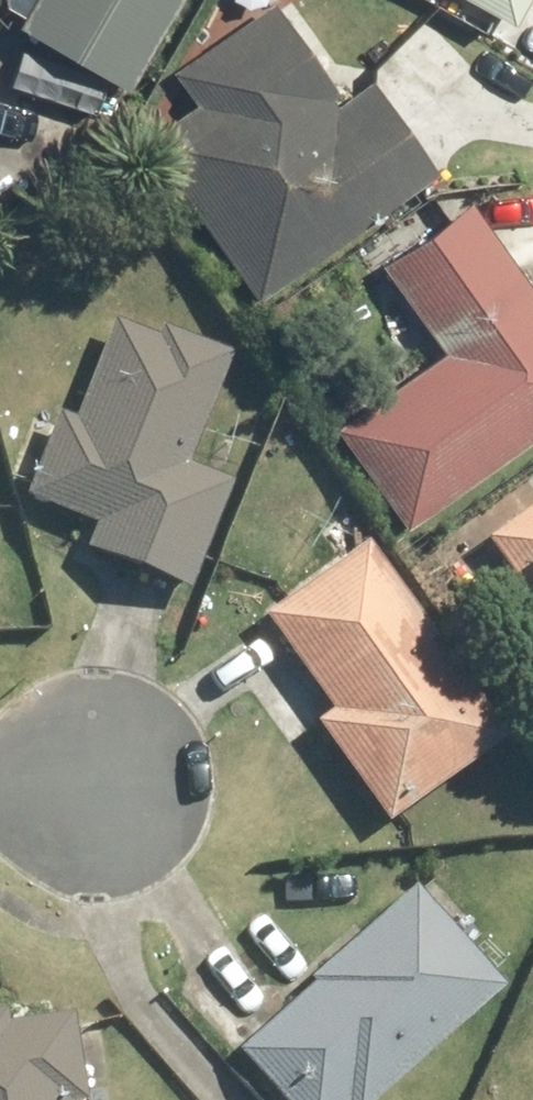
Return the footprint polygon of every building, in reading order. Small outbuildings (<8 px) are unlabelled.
[(30,22),(139,81),(183,0),(42,0),(30,22)] [(295,0),(281,0),(176,68),(192,94),(140,127),(203,224),(213,218),(261,292),(432,181),(364,76),(350,85),(295,0)] [(532,6),(532,0),(472,0),(520,28),(532,6)] [(469,197),(373,265),(433,350),(331,422),(409,534),(532,447),(532,288),(469,197)] [(194,591),(205,563),(208,564),(241,476),(190,457),(233,356),(128,311),(83,417),(64,411),(32,499),(97,523),(87,550),(194,591)] [(494,539),(532,591),(532,510),(494,539)] [(509,735),(369,546),(256,629),(396,817),(509,735)] [(245,1043),(294,1099),(381,1099),(508,994),(423,894),(245,1043)] [(76,1098),(90,1096),(77,1012),(0,1023),(0,1099),(76,1099),(76,1098)]
